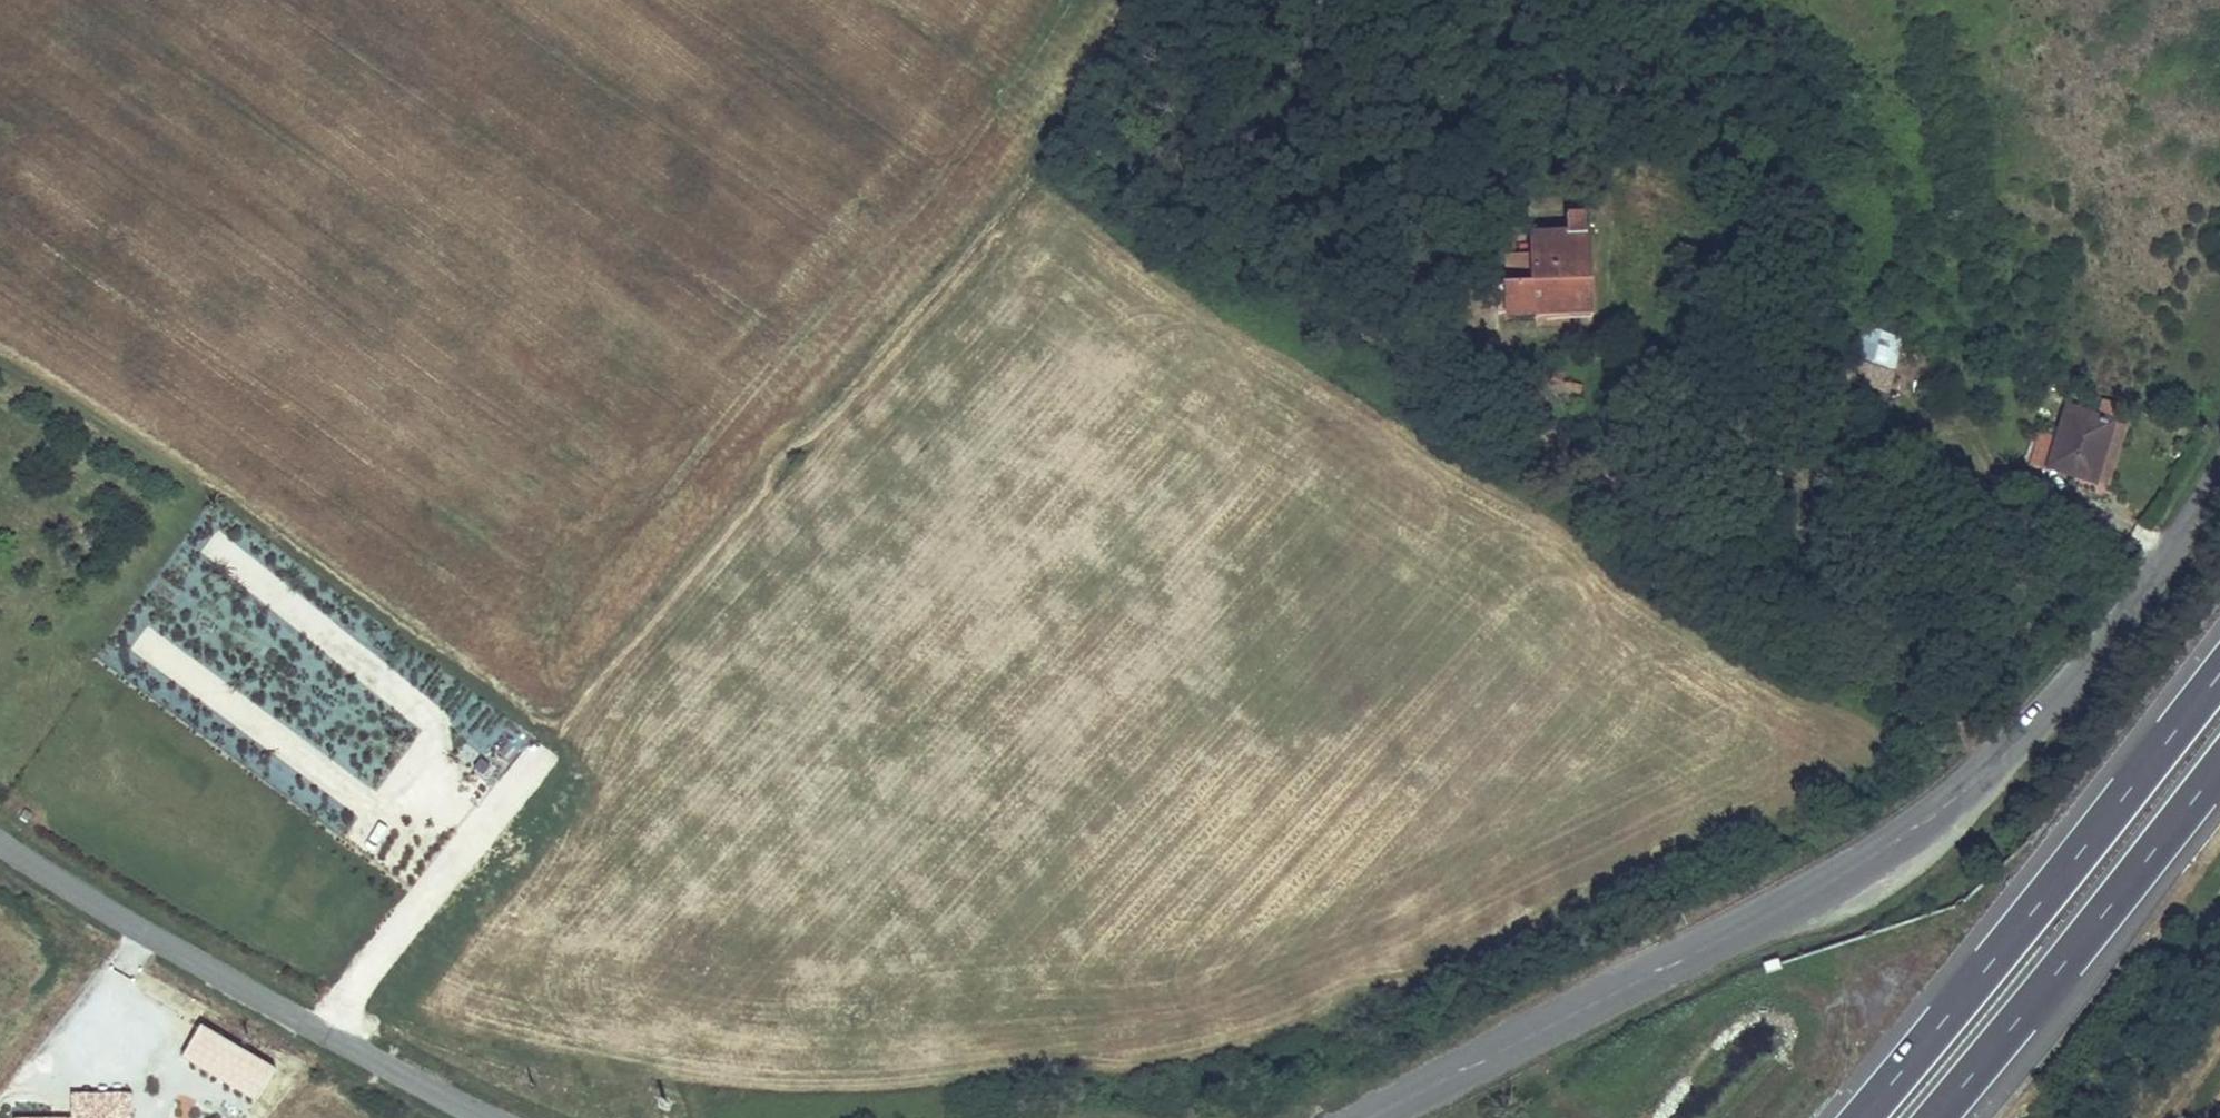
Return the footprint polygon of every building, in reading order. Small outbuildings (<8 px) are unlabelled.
[(1587,306),(1591,230),(1535,226),(1534,272),(1505,269),(1503,301),(1587,306)] [(1893,376),(1896,337),(1854,333),(1851,373),(1893,376)] [(2034,468),(2103,487),(2123,425),(2077,413),(2070,437),(2046,430),(2034,468)] [(147,623),(128,650),(341,801),(355,781),(373,794),(422,725),(306,643),(327,613),(213,532),(196,555),(183,545),(134,614),(147,623)] [(32,814),(25,809),(19,818),(26,823),(32,814)] [(258,1099),(278,1062),(203,1021),(182,1059),(258,1099)] [(73,1088),(73,1113),(14,1114),(14,1117),(132,1117),(132,1088),(73,1088)] [(176,1117),(191,1117),(192,1100),(177,1099),(176,1117)]
